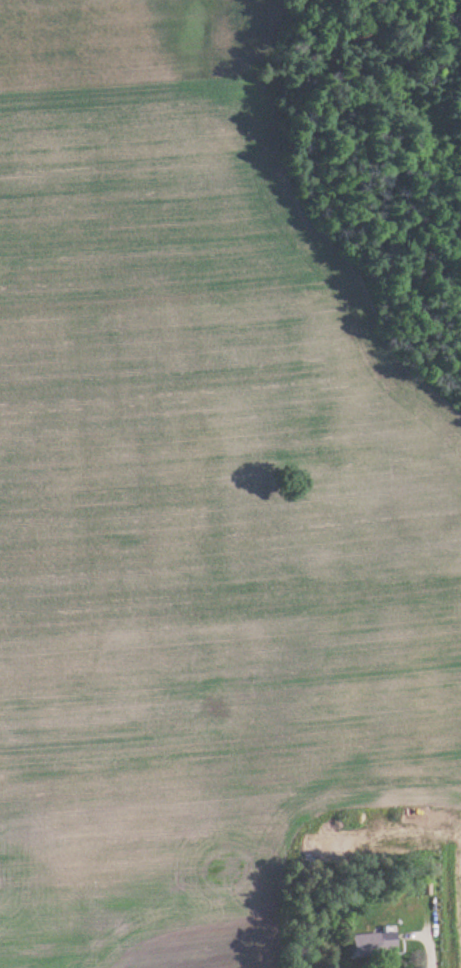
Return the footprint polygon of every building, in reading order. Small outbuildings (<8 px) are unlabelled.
[(354,934),(354,957),(384,957),(384,949),(400,949),(400,933),(354,934)]
